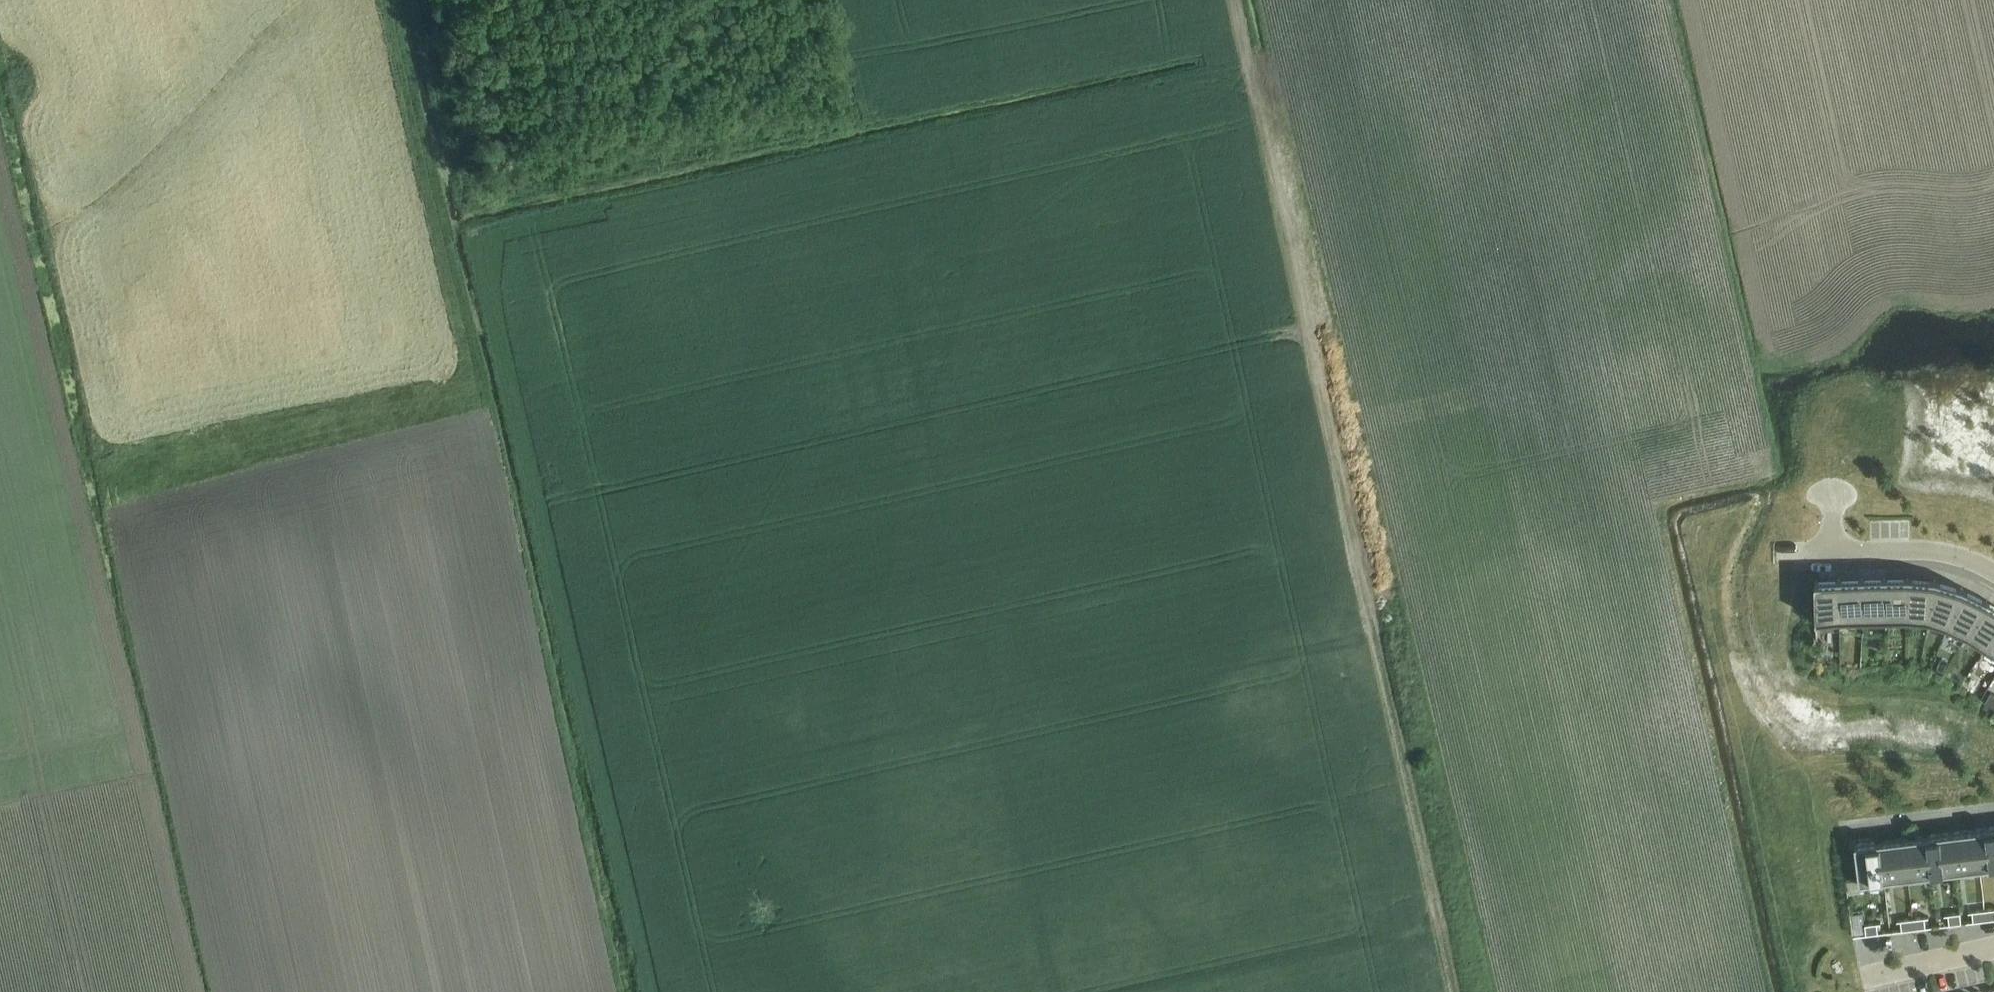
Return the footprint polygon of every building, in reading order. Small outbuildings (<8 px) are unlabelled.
[(1863,619),(1885,619),(1885,578),(1862,579),(1863,619)] [(1885,619),(1908,618),(1908,578),(1885,578),(1885,619)] [(1908,618),(1928,620),(1935,580),(1908,578),(1908,618)] [(1816,620),(1840,620),(1839,579),(1815,579),(1816,620)] [(1840,620),(1863,619),(1862,579),(1839,579),(1840,620)] [(1928,620),(1948,625),(1962,587),(1935,580),(1928,620)] [(1948,625),(1966,634),(1988,600),(1962,587),(1948,625)] [(1986,647),(1993,633),(1993,604),(1988,600),(1966,634),(1986,647)] [(1993,652),(1993,633),(1986,647),(1993,652)] [(1975,830),(1980,868),(1993,867),(1993,828),(1975,830)] [(1975,830),(1951,833),(1956,871),(1980,868),(1975,830)] [(1951,833),(1927,836),(1932,874),(1956,871),(1951,833)] [(1927,836),(1904,839),(1908,877),(1932,874),(1927,836)] [(1904,839),(1880,841),(1884,880),(1908,877),(1904,839)] [(1884,880),(1880,841),(1855,845),(1860,883),(1884,880)] [(1984,910),(1985,920),(1993,919),(1993,909),(1984,910)] [(1985,920),(1984,910),(1973,911),(1974,921),(1985,920)] [(1962,923),(1961,913),(1949,914),(1950,924),(1962,923)] [(1926,927),(1925,917),(1913,919),(1914,929),(1926,927)] [(1914,929),(1913,919),(1902,920),(1903,930),(1914,929)] [(1878,933),(1877,923),(1865,925),(1866,935),(1878,933)]
